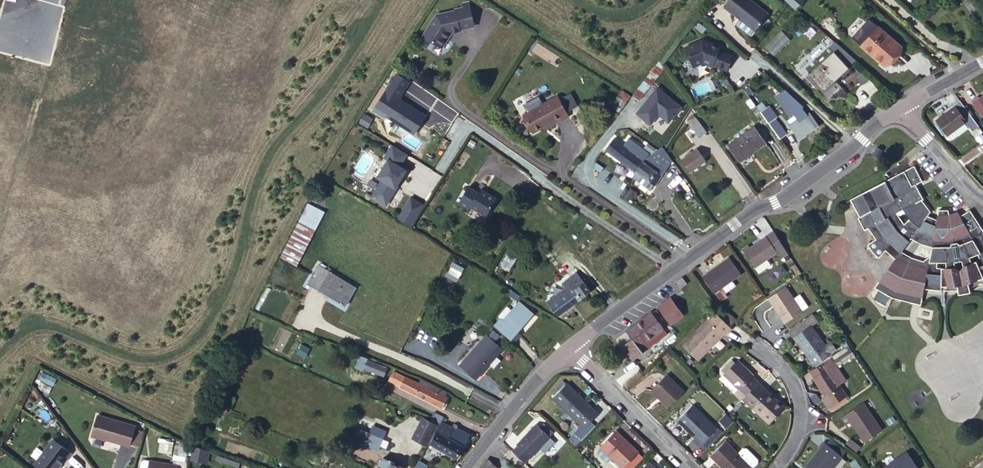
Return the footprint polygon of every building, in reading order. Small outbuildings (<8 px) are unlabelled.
[(753,34),(769,11),(753,0),(730,0),(725,6),(737,15),(736,17),(741,21),(738,24),(753,34)] [(791,4),(799,9),(805,0),(794,0),(791,4)] [(436,18),(424,37),(442,49),(448,40),(447,40),(450,35),(461,31),(460,29),(474,24),(467,6),(461,8),(452,11),(453,12),(436,18)] [(903,49),(877,30),(862,50),(888,69),(903,49)] [(825,52),(831,46),(816,34),(810,40),(825,52)] [(703,38),(685,45),(694,65),(704,60),(713,64),(714,62),(728,68),(733,53),(719,48),(720,46),(711,43),(712,41),(703,38)] [(822,94),(855,64),(831,46),(825,52),(832,57),(808,80),(816,87),(822,94)] [(635,94),(640,98),(660,74),(655,70),(635,94)] [(413,143),(425,125),(405,112),(417,95),(389,74),(365,113),(383,125),(384,124),(413,143)] [(656,86),(637,112),(652,122),(657,115),(656,114),(658,111),(669,120),(681,104),(656,86)] [(804,107),(783,88),(774,95),(790,117),(794,114),(796,116),(789,121),(792,125),(790,126),(799,139),(819,126),(811,114),(808,116),(803,108),(804,107)] [(619,111),(630,95),(622,89),(610,106),(619,111)] [(982,101),(980,97),(972,102),(982,118),(982,100),(982,101)] [(755,106),(760,112),(761,112),(767,107),(762,101),(755,106)] [(979,129),(959,104),(953,109),(955,111),(937,125),(948,139),(966,125),(973,134),(979,129)] [(562,105),(525,122),(533,139),(556,129),(558,133),(571,126),(562,105)] [(767,107),(761,112),(780,138),(786,134),(771,113),(773,111),(769,106),(767,107)] [(695,115),(688,120),(699,136),(706,131),(695,115)] [(754,125),(730,143),(740,157),(753,148),(756,151),(767,143),(754,125)] [(602,150),(636,173),(644,161),(641,159),(645,152),(625,138),(620,146),(609,139),(602,150)] [(697,146),(681,158),(688,170),(705,159),(697,146)] [(644,161),(636,173),(633,179),(651,190),(654,185),(655,185),(671,157),(662,147),(646,157),(644,161)] [(406,162),(392,152),(383,165),(387,167),(376,184),(380,187),(370,203),(384,212),(395,196),(394,195),(405,178),(399,174),(406,162)] [(912,246),(919,250),(932,255),(929,270),(924,296),(933,298),(941,299),(941,295),(944,295),(945,299),(959,296),(959,302),(971,299),(971,296),(982,291),(982,236),(970,216),(962,223),(957,217),(951,222),(949,218),(939,216),(937,225),(928,223),(929,217),(922,207),(924,206),(916,191),(912,193),(903,178),(850,207),(860,223),(858,226),(865,238),(868,236),(876,245),(869,253),(873,260),(879,265),(886,258),(895,267),(901,259),(912,246)] [(464,192),(456,206),(482,222),(493,205),(476,195),(474,198),(464,192)] [(299,267),(325,212),(307,204),(281,259),(299,267)] [(401,228),(412,235),(423,216),(413,209),(401,228)] [(789,257),(774,234),(744,254),(755,270),(778,256),(782,262),(789,257)] [(742,275),(730,259),(704,277),(716,294),(723,288),(727,293),(736,287),(733,281),(742,275)] [(922,312),(924,296),(929,270),(914,266),(901,259),(895,267),(875,295),(893,305),(908,310),(922,312)] [(315,268),(304,287),(341,309),(353,290),(315,268)] [(551,316),(585,293),(572,273),(557,284),(560,288),(542,300),(545,305),(544,306),(551,316)] [(444,275),(440,280),(450,287),(454,281),(444,275)] [(682,276),(676,281),(680,287),(686,282),(682,276)] [(789,290),(771,301),(788,326),(805,315),(789,290)] [(671,297),(658,307),(671,324),(684,314),(671,297)] [(534,315),(522,304),(519,302),(511,311),(507,308),(498,317),(502,320),(495,327),(513,344),(521,337),(517,333),(534,315)] [(634,361),(644,353),(640,348),(665,329),(651,311),(626,330),(632,337),(622,346),(634,361)] [(716,315),(711,320),(726,336),(731,332),(716,315)] [(726,336),(711,320),(683,346),(699,362),(726,336)] [(806,324),(790,335),(795,342),(811,332),(806,324)] [(501,350),(506,344),(486,327),(478,334),(485,339),(487,338),(501,350)] [(640,348),(644,353),(669,334),(665,329),(640,348)] [(811,332),(795,342),(813,370),(835,355),(831,347),(824,352),(811,332)] [(487,366),(501,350),(487,338),(485,339),(459,369),(475,383),(489,368),(487,366)] [(503,352),(501,350),(487,366),(489,368),(494,372),(502,364),(497,359),(503,352)] [(848,353),(812,376),(828,401),(824,403),(830,413),(848,402),(832,379),(855,364),(848,353)] [(735,397),(742,405),(759,386),(746,373),(748,371),(740,363),(724,378),(739,392),(735,397)] [(362,368),(358,377),(376,384),(380,374),(362,368)] [(40,374),(37,380),(51,386),(54,380),(40,374)] [(670,377),(652,394),(669,411),(687,394),(670,377)] [(392,379),(388,387),(439,410),(444,401),(392,379)] [(562,381),(549,395),(581,425),(594,411),(562,381)] [(37,388),(39,390),(48,394),(50,388),(39,383),(37,388)] [(759,386),(742,405),(768,430),(784,412),(759,386)] [(692,448),(697,452),(715,435),(691,410),(675,426),(694,446),(692,448)] [(136,422),(98,411),(92,431),(130,442),(136,422)] [(863,412),(845,424),(852,433),(863,450),(880,438),(863,412)] [(728,416),(721,420),(725,428),(732,424),(728,416)] [(439,424),(426,417),(415,437),(429,444),(429,443),(439,424)] [(443,450),(454,431),(439,424),(429,443),(443,450)] [(852,433),(845,424),(841,426),(848,436),(852,433)] [(143,427),(135,425),(131,439),(140,441),(143,427)] [(372,425),(369,432),(383,438),(386,431),(372,425)] [(535,425),(521,441),(535,454),(550,439),(535,425)] [(383,438),(357,427),(352,439),(378,450),(383,438)] [(622,467),(637,452),(612,427),(596,441),(597,443),(593,446),(593,449),(604,461),(607,461),(611,457),(622,467)] [(470,438),(454,431),(443,450),(459,459),(470,438)] [(697,452),(702,457),(720,440),(715,435),(697,452)] [(36,463),(43,467),(58,467),(66,457),(67,458),(72,451),(54,438),(36,463)] [(842,457),(827,445),(824,450),(839,461),(842,457)] [(709,461),(715,467),(758,467),(759,467),(747,454),(743,455),(737,460),(724,447),(709,461)] [(848,453),(859,460),(862,455),(851,447),(848,453)] [(191,462),(209,464),(210,450),(193,448),(191,462)] [(807,467),(836,467),(841,462),(839,461),(824,450),(821,449),(807,467)] [(622,467),(634,467),(643,459),(637,452),(622,467)] [(191,466),(181,464),(182,461),(147,455),(144,457),(142,467),(191,467),(191,466)] [(378,467),(400,467),(401,465),(384,456),(378,467)]
